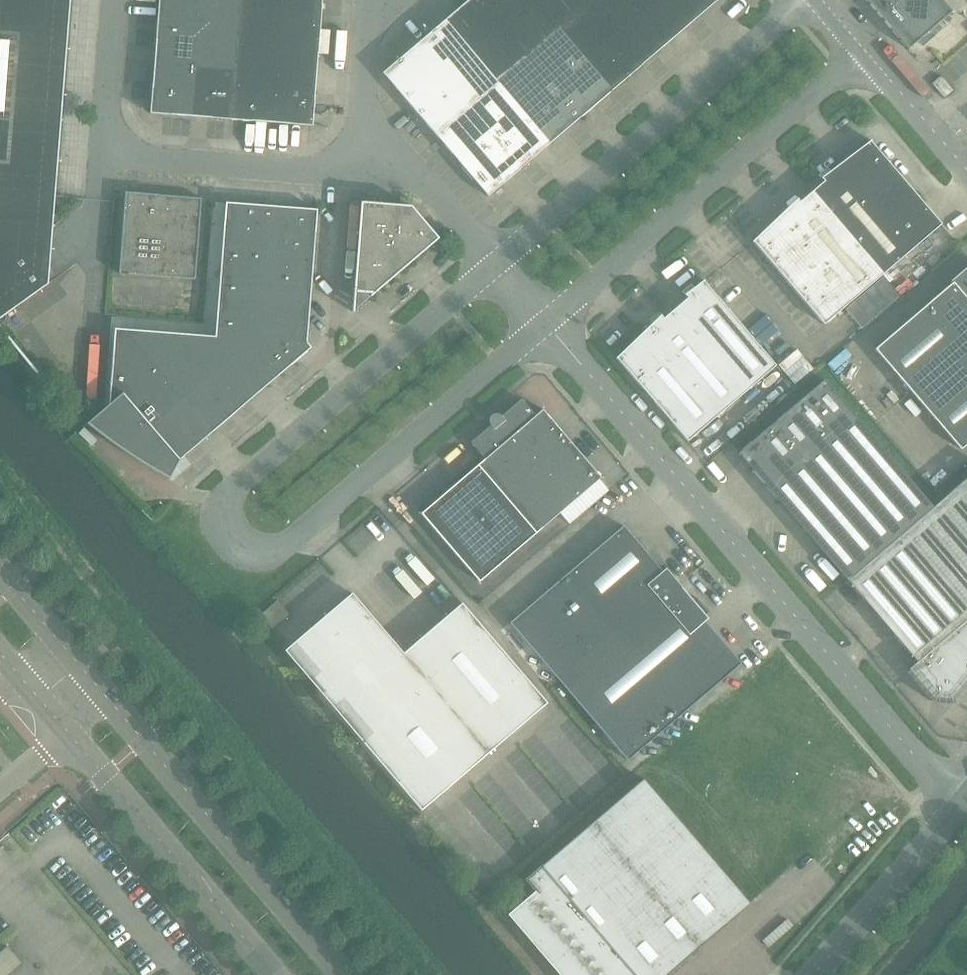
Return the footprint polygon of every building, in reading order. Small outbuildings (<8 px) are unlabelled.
[(70,0),(0,0),(0,318),(1,318),(32,295),(8,261),(52,228),(70,0)] [(241,0),(159,0),(157,18),(239,24),(241,0)] [(322,0),(241,0),(239,24),(319,30),(322,0)] [(544,15),(532,0),(467,0),(444,20),(497,82),(557,30),(544,15)] [(562,0),(532,0),(544,15),(562,0)] [(637,0),(562,0),(544,15),(557,30),(611,91),(671,40),(637,0)] [(671,40),(717,0),(637,0),(671,40)] [(908,49),(952,12),(942,0),(866,0),(908,49)] [(235,72),(239,24),(157,18),(154,65),(195,68),(235,72)] [(497,82),(444,20),(382,73),(435,135),(497,82)] [(315,79),(319,30),(239,24),(235,72),(275,76),(315,79)] [(611,91),(557,30),(497,82),(549,144),(609,92),(610,93),(612,92),(611,91)] [(191,117),(195,68),(154,65),(150,113),(191,117)] [(231,120),(235,72),(195,68),(191,117),(231,120)] [(271,123),(275,76),(235,72),(231,120),(271,123)] [(312,126),(315,79),(275,76),(271,123),(312,126)] [(953,90),(940,76),(931,84),(944,98),(953,90)] [(549,144),(497,82),(435,135),(488,196),(549,144)] [(941,225),(912,190),(871,142),(871,141),(870,140),(820,178),(823,181),(811,191),(882,275),(941,225)] [(882,275),(811,191),(799,201),(797,198),(751,242),(752,243),(753,242),(823,325),(882,275)] [(201,200),(201,198),(125,192),(125,194),(118,273),(195,279),(201,200)] [(179,460),(261,390),(306,352),(311,348),(306,342),(317,210),(225,202),(215,336),(114,329),(109,405),(86,423),(106,439),(122,450),(169,479),(170,477),(179,460)] [(353,312),(438,239),(411,206),(360,202),(352,312),(353,312)] [(950,282),(951,283),(874,349),(924,408),(960,449),(966,444),(966,267),(950,282)] [(776,366),(705,282),(703,280),(684,295),(686,298),(677,306),(675,308),(746,391),(776,366)] [(746,391),(675,308),(664,319),(660,315),(615,358),(616,359),(687,441),(746,391)] [(932,507),(835,393),(823,380),(737,453),(792,517),(842,576),(915,662),(907,669),(932,699),(930,699),(930,700),(954,702),(955,700),(953,700),(966,683),(966,477),(932,507)] [(535,533),(600,478),(542,409),(535,416),(521,399),(501,416),(499,414),(495,413),(492,414),(489,417),(488,420),(489,423),(490,425),(470,442),(484,459),(420,513),(479,582),(535,533)] [(623,526),(509,623),(572,696),(627,760),(740,664),(702,618),(708,612),(695,597),(688,602),(681,594),(681,587),(665,568),(662,571),(648,555),(623,526)] [(546,703),(491,638),(461,604),(403,653),(351,593),(324,616),(327,620),(314,630),(312,627),(299,637),(302,641),(299,643),(298,650),(298,656),(300,663),(321,687),(318,690),(421,810),(546,703)] [(749,904),(643,779),(525,880),(538,895),(530,901),(529,900),(517,910),(516,909),(511,914),(562,974),(666,974),(749,904)]
